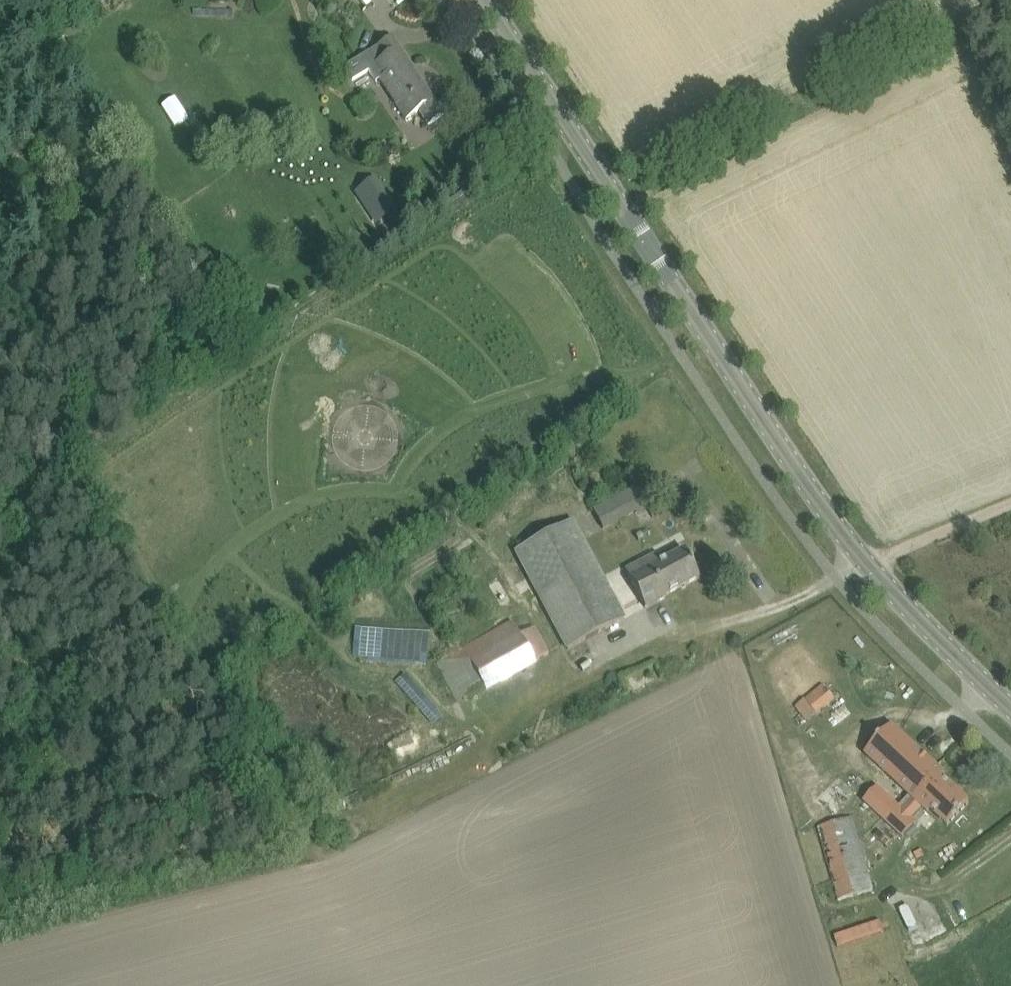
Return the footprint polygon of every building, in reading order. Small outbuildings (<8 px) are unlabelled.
[(393,38),(344,68),(353,81),(369,71),(376,82),(380,80),(407,120),(420,111),(429,126),(444,116),(393,38)] [(380,190),(363,201),(377,222),(394,211),(380,190)] [(592,510),(603,530),(648,506),(637,486),(592,510)] [(516,551),(568,650),(625,620),(573,521),(516,551)] [(626,571),(646,609),(666,598),(665,596),(700,579),(685,550),(659,563),(655,556),(626,571)] [(443,659),(465,699),(549,654),(535,628),(521,636),(514,622),(443,659)] [(351,659),(427,661),(428,631),(352,629),(351,659)] [(794,709),(806,723),(815,715),(816,717),(834,701),(821,686),(794,709)] [(944,778),(947,775),(893,727),(880,741),(866,755),(914,800),(903,811),(878,788),(865,802),(904,838),(923,818),(918,813),(923,808),(928,813),(931,810),(948,826),(957,817),(970,803),(944,778)] [(816,831),(827,866),(819,868),(821,877),(829,875),(838,903),(874,893),(852,820),(816,831)]
